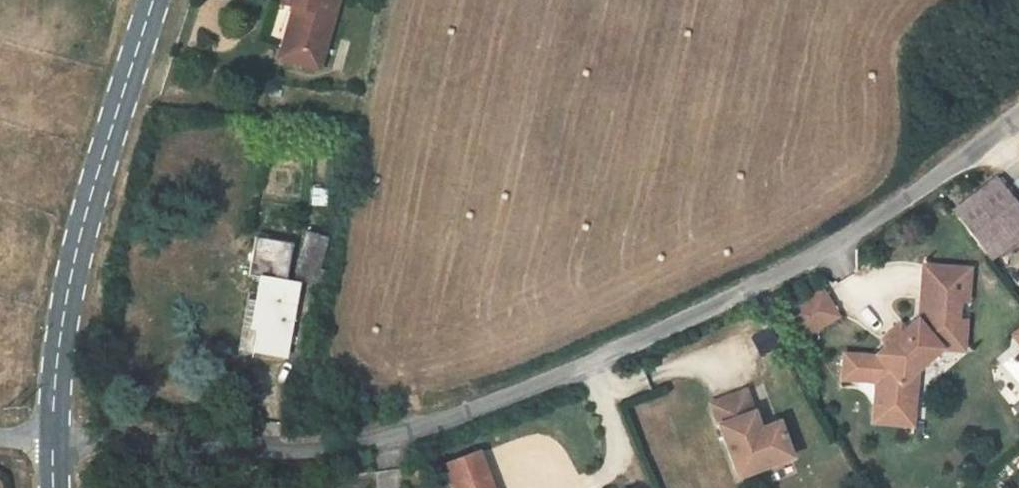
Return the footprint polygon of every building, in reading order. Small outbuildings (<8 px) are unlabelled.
[(298,7),(329,16),(334,0),(300,0),(298,7)] [(280,58),(318,69),(333,17),(329,16),(298,7),(294,6),(280,58)] [(947,214),(985,265),(1018,239),(1018,220),(989,182),(947,214)] [(295,278),(316,284),(328,237),(307,231),(295,278)] [(911,377),(936,356),(958,357),(960,327),(951,327),(953,308),(961,308),(963,276),(922,273),(920,304),(915,304),(913,329),(911,326),(870,362),(872,364),(854,362),(852,387),(871,389),(869,411),(893,413),(895,392),(911,377)] [(286,357),(298,284),(262,278),(258,301),(253,328),(259,329),(256,352),(286,357)] [(817,297),(796,310),(811,336),(832,323),(817,297)] [(253,328),(258,301),(248,299),(243,326),(253,328)] [(796,310),(782,318),(797,344),(811,336),(796,310)] [(1016,333),(1007,341),(1017,353),(1018,352),(1018,337),(1016,333)] [(852,387),(854,362),(838,361),(836,386),(852,387)] [(908,414),(911,377),(895,392),(893,413),(908,414)] [(786,465),(772,430),(755,437),(740,399),(705,412),(733,486),(786,465)] [(907,433),(908,414),(893,413),(869,411),(867,429),(907,433)] [(476,453),(443,466),(451,487),(489,487),(476,453)]
